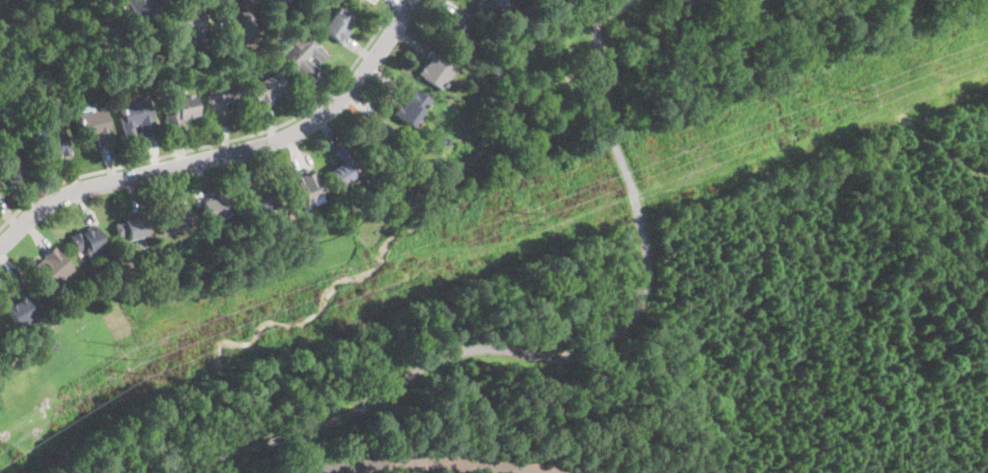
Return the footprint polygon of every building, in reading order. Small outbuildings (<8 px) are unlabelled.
[(137,19),(168,0),(126,0),(137,19)] [(275,9),(282,0),(263,0),(275,9)] [(504,20),(513,0),(478,0),(474,8),(504,20)] [(336,42),(355,19),(338,6),(320,28),(336,42)] [(238,12),(241,18),(223,27),(232,46),(258,34),(245,8),(238,12)] [(170,32),(198,40),(204,16),(177,9),(170,32)] [(468,31),(448,19),(436,39),(457,51),(468,31)] [(278,52),(304,79),(325,57),(299,31),(278,52)] [(439,88),(455,67),(431,50),(415,71),(439,88)] [(285,91),(275,72),(247,85),(256,105),(285,91)] [(236,100),(232,81),(206,87),(213,118),(226,115),(223,103),(236,100)] [(412,127),(430,100),(410,87),(392,113),(412,127)] [(170,116),(165,117),(169,131),(183,127),(180,117),(194,113),(189,93),(166,99),(170,116)] [(123,137),(131,136),(128,126),(136,124),(139,136),(155,132),(149,107),(117,114),(123,137)] [(104,108),(75,115),(80,140),(95,137),(97,146),(112,143),(104,108)] [(369,149),(391,138),(380,117),(358,129),(369,149)] [(36,137),(44,159),(68,150),(60,128),(36,137)] [(331,152),(339,162),(327,171),(339,186),(355,173),(350,167),(357,161),(342,143),(331,152)] [(15,145),(0,155),(0,172),(8,183),(31,168),(15,145)] [(294,176),(306,206),(322,199),(311,170),(294,176)] [(225,196),(202,201),(206,220),(229,215),(225,196)] [(160,230),(187,226),(183,204),(157,208),(160,230)] [(118,240),(145,234),(141,215),(113,222),(118,240)] [(78,256),(103,246),(94,225),(70,235),(78,256)] [(41,253),(46,259),(32,270),(50,290),(72,269),(51,245),(41,253)] [(3,305),(18,327),(37,314),(22,292),(3,305)]
